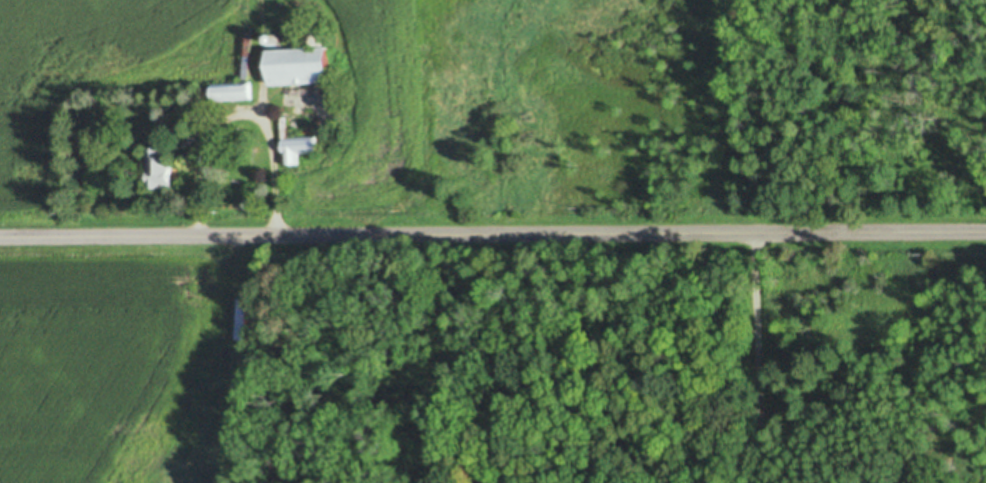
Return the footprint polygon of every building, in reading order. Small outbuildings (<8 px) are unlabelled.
[(323,43),(321,42),(320,42),(319,41),(318,39),(318,38),(318,36),(318,35),(319,34),(321,33),(322,32),(324,32),(325,33),(326,34),(327,35),(328,36),(328,38),(328,39),(327,40),(326,41),(325,42),(323,43)] [(276,43),(275,43),(274,43),(273,42),(272,40),(271,39),(271,37),(272,36),(273,35),(274,34),(275,34),(276,34),(278,34),(279,35),(280,36),(280,37),(281,38),(280,40),(280,41),(279,42),(278,43),(276,43)] [(271,48),(330,44),(332,80),(272,83),(271,48)] [(214,85),(252,83),(252,98),(214,99),(214,92),(212,92),(211,84),(214,84),(214,85)] [(282,116),(287,116),(288,137),(317,134),(318,151),(299,152),(300,163),(285,164),(282,116)] [(148,146),(164,145),(164,151),(172,151),(172,186),(151,187),(150,157),(148,157),(148,146)] [(238,297),(260,298),(258,339),(236,338),(238,297)]
